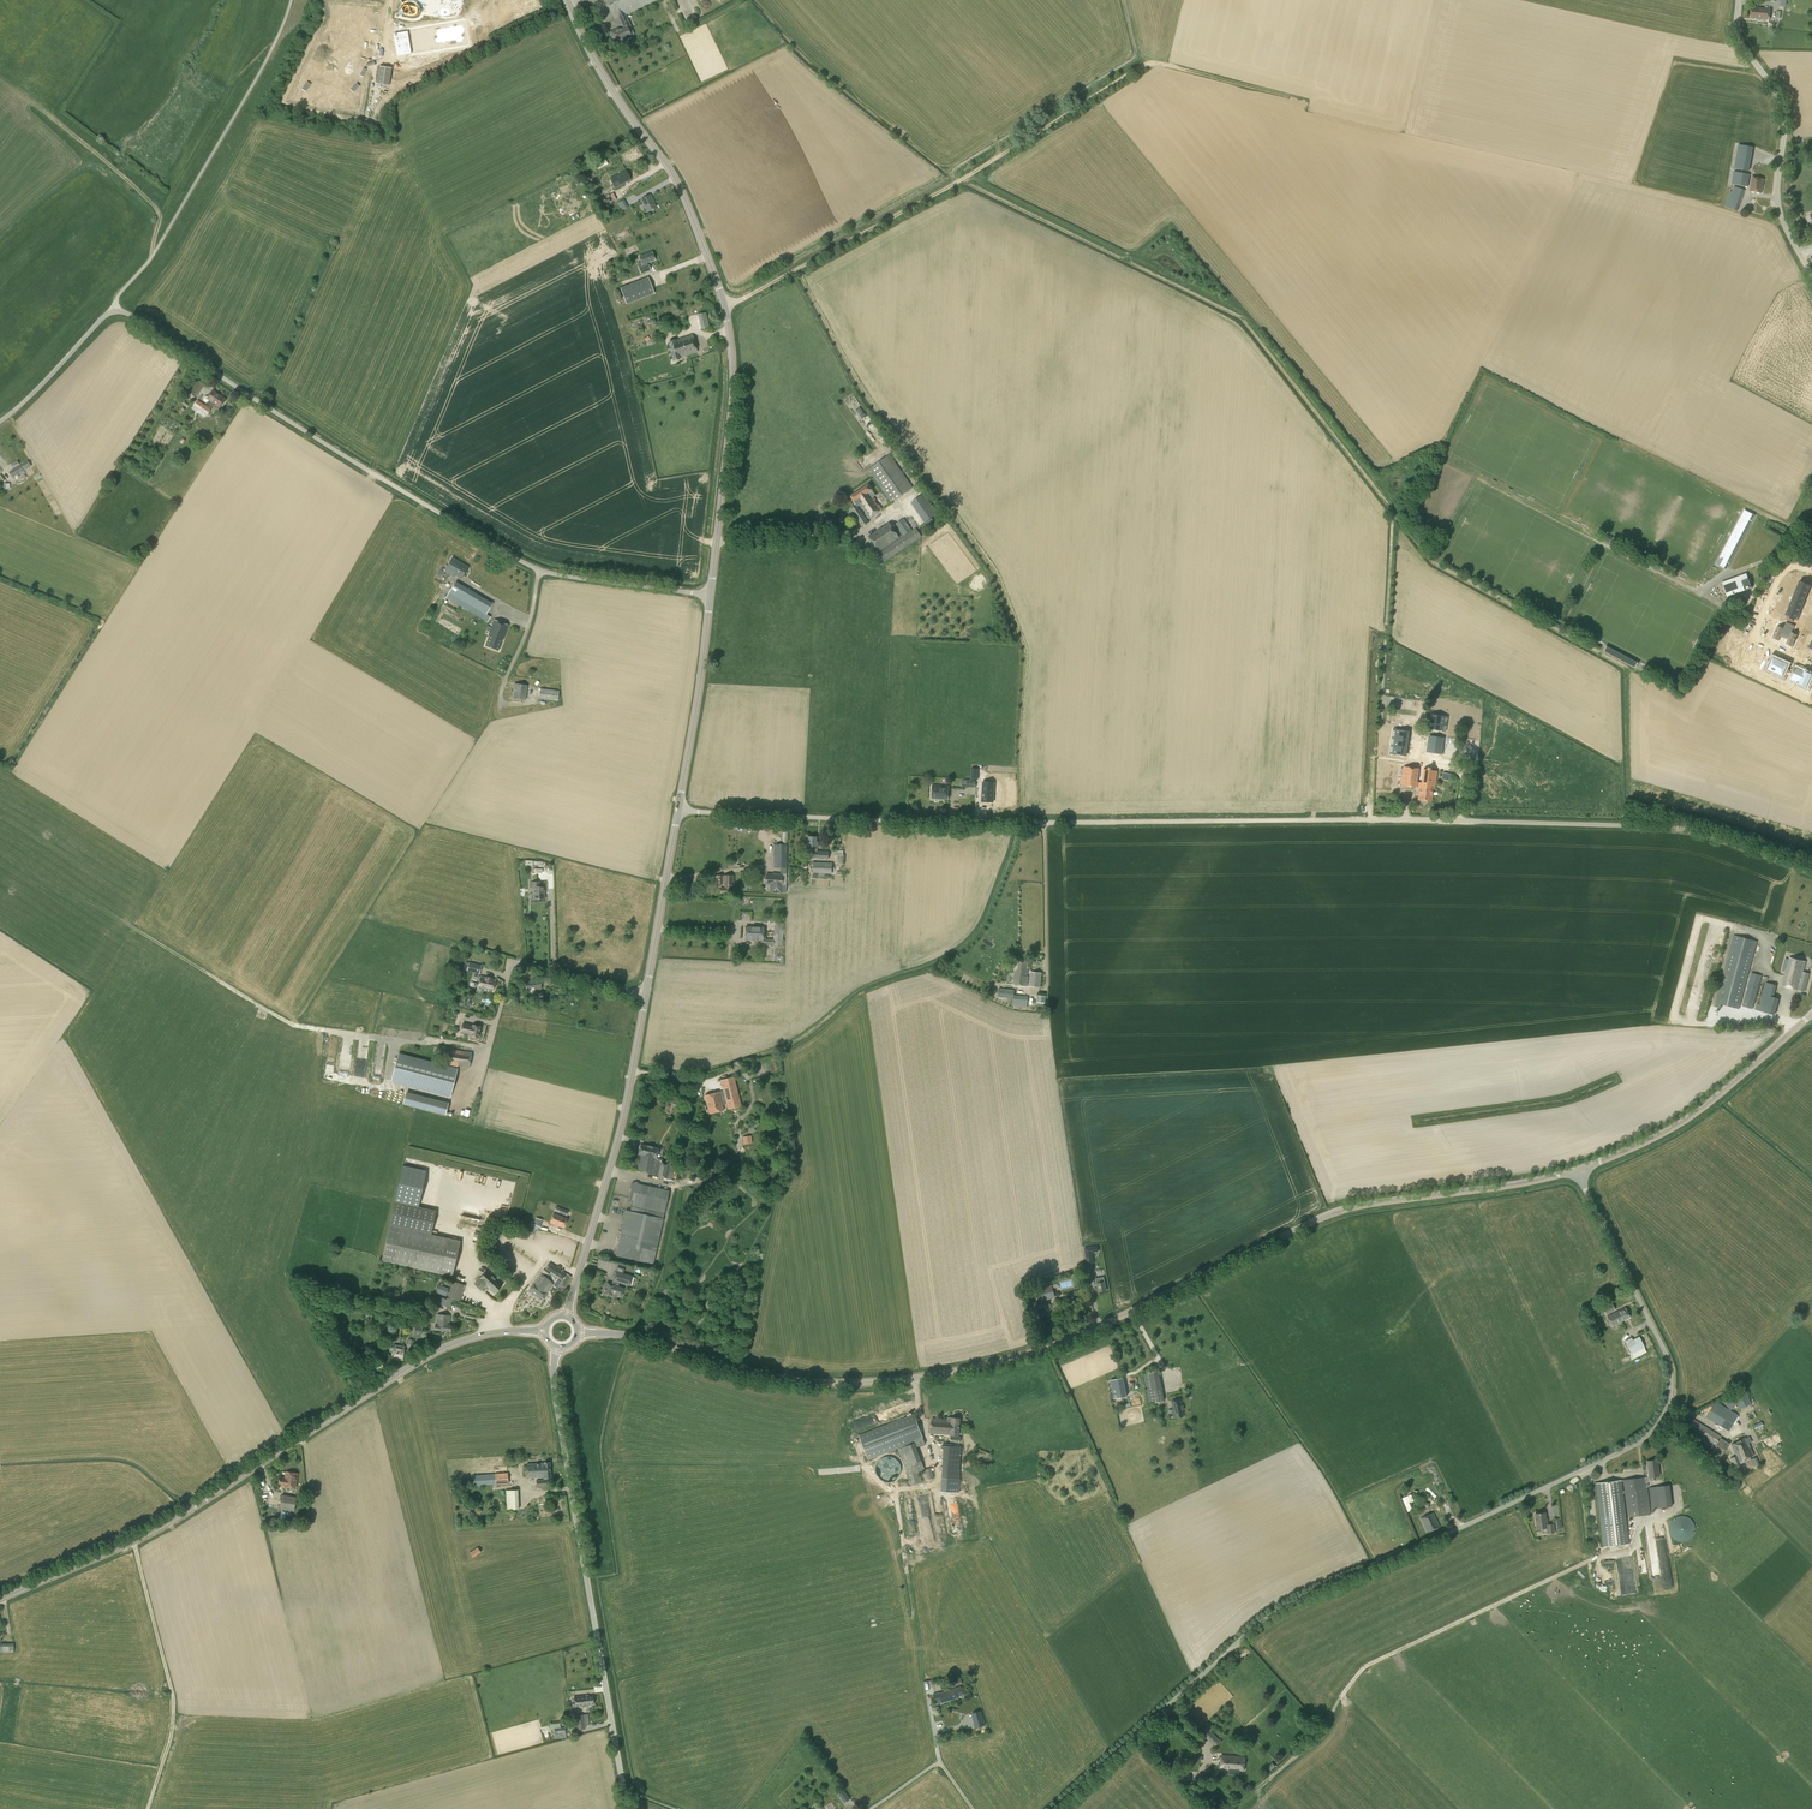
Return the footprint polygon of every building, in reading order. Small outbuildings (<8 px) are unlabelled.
[(627,28),(631,27),(625,15),(657,0),(606,0),(615,19),(619,17),(623,27),(616,30),(616,29),(610,32),(613,40),(617,38),(619,41),(626,38),(627,39),(631,37),(627,28)] [(1769,19),(1770,9),(1751,8),(1750,18),(1769,19)] [(395,34),(400,55),(414,52),(415,54),(472,40),(465,14),(408,28),(409,30),(395,34)] [(379,66),(377,84),(389,86),(392,68),(379,66)] [(1738,144),(1735,163),(1749,166),(1753,147),(1738,144)] [(643,177),(648,188),(664,181),(659,169),(643,177)] [(1748,187),(1750,174),(1734,171),(1732,184),(1748,187)] [(626,172),(611,180),(616,188),(631,180),(626,172)] [(1761,192),(1763,179),(1752,177),(1750,190),(1761,192)] [(1737,211),(1745,190),(1734,186),(1732,191),(1730,191),(1724,206),(1737,211)] [(648,211),(655,207),(652,200),(650,195),(641,200),(648,211)] [(654,260),(651,252),(639,257),(641,262),(637,264),(641,274),(651,270),(648,262),(654,260)] [(648,277),(620,288),(626,304),(654,293),(648,277)] [(677,353),(673,340),(668,342),(673,361),(679,359),(678,358),(684,357),(684,356),(682,351),(677,353)] [(200,391),(204,385),(200,381),(191,393),(196,396),(199,391),(200,391)] [(197,400),(194,405),(191,408),(204,418),(210,410),(209,409),(214,403),(220,408),(226,399),(212,390),(208,396),(207,396),(206,396),(204,397),(203,398),(203,400),(204,401),(205,402),(206,402),(208,401),(209,400),(211,402),(208,407),(207,406),(207,407),(197,400)] [(891,503),(913,488),(889,454),(868,469),(891,503)] [(28,461),(22,465),(25,470),(31,466),(28,461)] [(12,477),(23,471),(20,466),(9,472),(12,477)] [(873,497),(875,496),(872,490),(868,485),(851,497),(857,506),(859,505),(868,518),(881,509),(877,503),(878,503),(873,497)] [(916,510),(928,500),(924,494),(911,503),(916,510)] [(868,523),(857,506),(851,510),(862,527),(868,523)] [(1727,570),(1755,515),(1744,509),(1716,564),(1727,570)] [(911,530),(903,518),(895,524),(903,536),(911,530)] [(879,551),(899,537),(889,522),(868,536),(879,551)] [(885,561),(922,537),(916,528),(879,553),(885,561)] [(1603,540),(1610,544),(1613,538),(1606,534),(1603,540)] [(453,558),(447,567),(446,569),(453,574),(458,576),(461,578),(462,576),(467,567),(453,558)] [(1749,573),(1725,583),(1731,598),(1755,588),(1749,573)] [(1800,580),(1798,586),(1808,590),(1811,585),(1810,584),(1800,580)] [(460,593),(464,587),(455,582),(452,588),(460,593)] [(1798,586),(1795,592),(1805,596),(1806,596),(1808,590),(1798,586)] [(1795,592),(1793,598),(1803,602),(1806,596),(1805,596),(1795,592)] [(493,604),(482,598),(473,614),(487,623),(491,617),(487,614),(493,604)] [(1793,598),(1791,604),(1800,608),(1801,608),(1803,602),(1793,598)] [(1791,604),(1788,610),(1798,614),(1799,614),(1801,608),(1800,608),(1791,604)] [(1788,610),(1786,616),(1795,620),(1796,620),(1799,614),(1798,614),(1788,610)] [(503,640),(508,625),(494,620),(491,627),(487,626),(486,630),(489,632),(488,635),(489,635),(485,646),(498,651),(502,640),(503,640)] [(1778,626),(1773,638),(1779,641),(1780,637),(1784,638),(1790,624),(1786,622),(1783,629),(1778,626)] [(1790,624),(1784,638),(1788,640),(1786,644),(1792,646),(1797,635),(1792,633),(1794,626),(1790,624)] [(1768,660),(1763,670),(1767,672),(1768,671),(1775,674),(1780,660),(1773,657),(1772,661),(1768,660)] [(1780,660),(1775,674),(1782,677),(1781,678),(1785,679),(1790,669),(1786,668),(1788,663),(1780,660)] [(1790,673),(1787,680),(1791,681),(1790,682),(1798,685),(1804,672),(1796,669),(1793,674),(1790,673)] [(1797,687),(1809,692),(1811,685),(1811,681),(1809,680),(1811,675),(1804,672),(1798,685),(1797,687)] [(525,700),(527,686),(514,684),(513,690),(514,691),(513,698),(525,700)] [(558,701),(559,691),(540,689),(539,699),(558,701)] [(1444,724),(1445,716),(1433,715),(1432,722),(1444,724)] [(1443,731),(1444,724),(1432,722),(1431,729),(1443,731)] [(1407,739),(1408,731),(1396,729),(1394,738),(1407,739)] [(1442,754),(1444,738),(1432,736),(1429,752),(1442,754)] [(1406,747),(1407,739),(1394,738),(1393,746),(1406,747)] [(1405,756),(1406,747),(1393,746),(1392,754),(1405,756)] [(1434,789),(1437,771),(1403,766),(1401,785),(1420,787),(1418,799),(1431,801),(1433,789),(1434,789)] [(983,784),(982,801),(993,801),(994,784),(983,784)] [(932,785),(932,799),(942,799),(948,799),(948,786),(941,785),(932,785)] [(960,797),(960,807),(969,807),(969,798),(960,797)] [(817,846),(817,842),(815,842),(815,837),(808,837),(808,846),(817,846)] [(786,845),(774,845),(774,867),(783,867),(784,856),(786,856),(786,845)] [(832,873),(832,863),(813,863),(813,873),(832,873)] [(781,886),(781,885),(782,877),(772,876),(772,875),(766,874),(765,884),(770,884),(769,893),(781,894),(781,893),(786,894),(786,886),(781,886)] [(721,883),(721,888),(721,893),(734,893),(734,888),(733,888),(733,876),(716,876),(716,883),(721,883)] [(684,897),(692,896),(689,880),(682,881),(684,897)] [(533,888),(533,894),(532,894),(531,895),(531,898),(532,899),(543,899),(542,891),(544,891),(544,887),(539,887),(539,882),(532,882),(532,888),(533,888)] [(762,940),(760,940),(760,945),(782,946),(783,923),(774,922),(774,934),(765,934),(763,934),(763,935),(762,940)] [(763,935),(763,934),(763,927),(745,926),(745,933),(752,933),(752,932),(756,932),(756,934),(763,935)] [(1739,1009),(1757,941),(1733,935),(1715,1003),(1714,1006),(1721,1008),(1722,1004),(1739,1009)] [(1804,991),(1809,974),(1802,972),(1805,962),(1789,958),(1782,985),(1804,991)] [(1027,976),(1028,961),(1015,960),(1013,984),(1027,985),(1028,976),(1027,976)] [(1040,987),(1041,973),(1030,972),(1029,986),(1040,987)] [(1753,1009),(1761,975),(1751,973),(1742,1006),(1753,1009)] [(481,976),(479,984),(476,984),(474,983),(474,982),(471,982),(470,983),(469,985),(470,986),(475,988),(475,987),(478,987),(478,988),(492,992),(495,979),(481,976)] [(542,992),(540,992),(540,989),(541,989),(541,979),(525,980),(527,993),(533,993),(533,1000),(542,999),(542,992)] [(1775,1014),(1779,998),(1773,997),(1776,985),(1765,982),(1759,1004),(1756,1004),(1755,1009),(1775,1014)] [(1028,996),(1014,994),(1014,990),(999,988),(998,996),(1013,998),(1012,1005),(1027,1006),(1028,996)] [(463,1023),(461,1032),(470,1035),(470,1036),(478,1038),(481,1027),(473,1025),(473,1026),(463,1023)] [(469,1067),(471,1053),(451,1050),(449,1065),(458,1067),(458,1065),(469,1067)] [(450,1096),(457,1069),(399,1054),(392,1081),(450,1096)] [(723,1088),(723,1090),(704,1095),(709,1114),(723,1110),(722,1105),(727,1103),(728,1109),(741,1106),(733,1076),(720,1080),(722,1085),(721,1085),(721,1088),(723,1088)] [(448,1103),(427,1097),(424,1109),(445,1115),(448,1103)] [(752,1143),(751,1135),(742,1137),(744,1144),(752,1143)] [(671,1163),(655,1160),(658,1148),(641,1144),(639,1154),(640,1154),(637,1171),(672,1179),(674,1166),(671,1165),(671,1163)] [(626,1210),(663,1218),(669,1190),(632,1182),(628,1199),(632,1200),(630,1211),(626,1210)] [(566,1216),(568,1211),(556,1206),(554,1211),(566,1216)] [(663,1218),(626,1210),(616,1255),(653,1264),(663,1218)] [(563,1227),(567,1218),(553,1213),(550,1222),(555,1224),(554,1226),(557,1227),(558,1225),(563,1227)] [(540,1226),(542,1220),(536,1218),(534,1224),(534,1225),(533,1228),(538,1230),(539,1226),(540,1226)] [(390,1225),(382,1261),(453,1277),(461,1241),(390,1225)] [(1086,1256),(1093,1256),(1092,1246),(1085,1246),(1086,1256)] [(565,1287),(571,1277),(550,1262),(545,1268),(551,1272),(549,1274),(543,1270),(541,1273),(542,1273),(530,1288),(543,1298),(554,1283),(555,1282),(559,1285),(565,1287)] [(494,1293),(502,1285),(487,1271),(474,1283),(481,1290),(486,1285),(494,1293)] [(633,1276),(615,1271),(612,1283),(607,1282),(604,1293),(611,1296),(612,1293),(621,1296),(624,1288),(614,1285),(616,1281),(630,1285),(633,1276)] [(1103,1277),(1095,1278),(1098,1291),(1106,1290),(1103,1277)] [(459,1301),(465,1285),(453,1281),(447,1297),(459,1301)] [(446,1296),(449,1289),(439,1285),(436,1293),(446,1296)] [(1055,1298),(1052,1285),(1037,1289),(1041,1302),(1055,1298)] [(452,1301),(445,1299),(443,1305),(450,1307),(452,1301)] [(1041,1313),(1043,1317),(1050,1315),(1047,1302),(1039,1304),(1041,1310),(1040,1311),(1041,1313)] [(1606,1314),(1615,1310),(1612,1304),(1603,1308),(1606,1314)] [(1611,1326),(1629,1317),(1624,1308),(1606,1317),(1611,1326)] [(450,1331),(450,1325),(449,1324),(450,1315),(437,1314),(436,1325),(435,1325),(434,1330),(450,1331)] [(422,1332),(423,1325),(415,1324),(414,1331),(422,1332)] [(1644,1347),(1638,1337),(1632,1340),(1631,1338),(1624,1341),(1631,1354),(1644,1347)] [(394,1345),(394,1347),(390,1346),(389,1352),(393,1353),(392,1358),(402,1360),(404,1346),(394,1345)] [(354,1361),(351,1353),(348,1354),(341,1357),(344,1365),(354,1361)] [(1149,1403),(1164,1401),(1158,1371),(1143,1373),(1149,1403)] [(1114,1399),(1127,1397),(1123,1377),(1110,1380),(1114,1399)] [(1740,1409),(1751,1403),(1743,1388),(1732,1394),(1740,1409)] [(1181,1405),(1180,1399),(1172,1401),(1175,1418),(1183,1416),(1182,1410),(1183,1410),(1183,1405),(1181,1405)] [(1756,1408),(1760,1414),(1771,1408),(1767,1401),(1763,1403),(1761,1400),(1758,1403),(1760,1406),(1756,1408)] [(1728,1431),(1738,1415),(1715,1401),(1705,1417),(1728,1431)] [(869,1459),(923,1438),(914,1414),(859,1436),(869,1459)] [(1719,1459),(1729,1443),(1720,1438),(1721,1436),(1692,1418),(1689,1416),(1683,1425),(1698,1435),(1694,1441),(1707,1449),(1707,1451),(1709,1453),(1710,1452),(1711,1452),(1710,1453),(1719,1459)] [(959,1435),(960,1418),(948,1417),(947,1419),(932,1418),(931,1433),(959,1435)] [(1735,1466),(1740,1464),(1739,1462),(1753,1455),(1748,1443),(1751,1441),(1749,1437),(1731,1445),(1736,1456),(1731,1458),(1735,1466)] [(925,1469),(915,1443),(898,1449),(907,1472),(906,1473),(911,1486),(922,1482),(919,1472),(922,1471),(924,1479),(933,1476),(931,1468),(925,1469)] [(942,1478),(960,1479),(960,1446),(942,1445),(942,1478)] [(1648,1477),(1653,1477),(1659,1476),(1657,1460),(1646,1461),(1648,1477)] [(542,1463),(543,1476),(544,1478),(551,1477),(549,1462),(542,1463)] [(543,1476),(542,1463),(527,1464),(528,1477),(543,1476)] [(1726,1473),(1731,1470),(1727,1463),(1722,1467),(1726,1473)] [(295,1488),(297,1474),(286,1472),(285,1478),(280,1477),(278,1485),(295,1488)] [(508,1484),(508,1473),(499,1473),(495,1473),(495,1474),(473,1475),(474,1485),(474,1486),(496,1484),(496,1485),(508,1484)] [(1648,1487),(1647,1482),(1653,1481),(1653,1477),(1648,1477),(1596,1483),(1604,1547),(1629,1544),(1623,1494),(1625,1493),(1628,1517),(1650,1514),(1647,1487),(1648,1487)] [(1651,1509),(1671,1506),(1669,1485),(1649,1487),(1651,1509)] [(506,1491),(507,1510),(519,1509),(518,1490),(506,1491)] [(294,1511),(296,1497),(282,1495),(279,1509),(294,1511)] [(1428,1508),(1429,1503),(1425,1502),(1426,1499),(1422,1498),(1420,1506),(1428,1508)] [(477,1517),(482,1511),(476,1507),(472,1512),(477,1517)] [(1427,1532),(1439,1526),(1433,1513),(1421,1518),(1427,1532)] [(1546,1524),(1545,1513),(1535,1514),(1537,1528),(1546,1527),(1547,1534),(1555,1533),(1554,1523),(1546,1524)] [(1681,1541),(1683,1541),(1686,1541),(1688,1540),(1689,1539),(1691,1537),(1692,1536),(1693,1534),(1694,1532),(1695,1529),(1694,1527),(1694,1525),(1693,1523),(1692,1521),(1691,1519),(1689,1518),(1687,1517),(1685,1516),(1683,1516),(1681,1516),(1679,1516),(1677,1517),(1675,1518),(1673,1519),(1672,1520),(1670,1522),(1669,1524),(1669,1526),(1669,1528),(1669,1531),(1669,1533),(1670,1535),(1672,1537),(1673,1538),(1675,1539),(1677,1540),(1679,1541),(1681,1541)] [(473,1557),(481,1552),(477,1547),(469,1552),(473,1557)] [(14,1652),(14,1643),(0,1643),(0,1652),(14,1652)] [(963,1694),(960,1686),(954,1687),(955,1688),(939,1692),(933,1693),(935,1702),(941,1700),(941,1702),(958,1698),(957,1696),(963,1694)] [(588,1696),(588,1695),(574,1696),(575,1707),(588,1706),(588,1705),(593,1704),(592,1695),(588,1696)] [(577,1729),(585,1728),(583,1714),(576,1715),(577,1729)] [(983,1717),(975,1719),(977,1726),(985,1724),(983,1717)] [(560,1727),(560,1723),(550,1724),(550,1728),(554,1728),(555,1739),(566,1738),(565,1727),(560,1727)] [(1201,1732),(1206,1737),(1212,1732),(1211,1730),(1207,1726),(1201,1732)] [(1243,1770),(1244,1757),(1221,1756),(1220,1768),(1243,1770)] [(1189,1782),(1190,1773),(1180,1773),(1180,1782),(1189,1782)] [(844,1803),(850,1798),(844,1790),(838,1795),(844,1803)]
